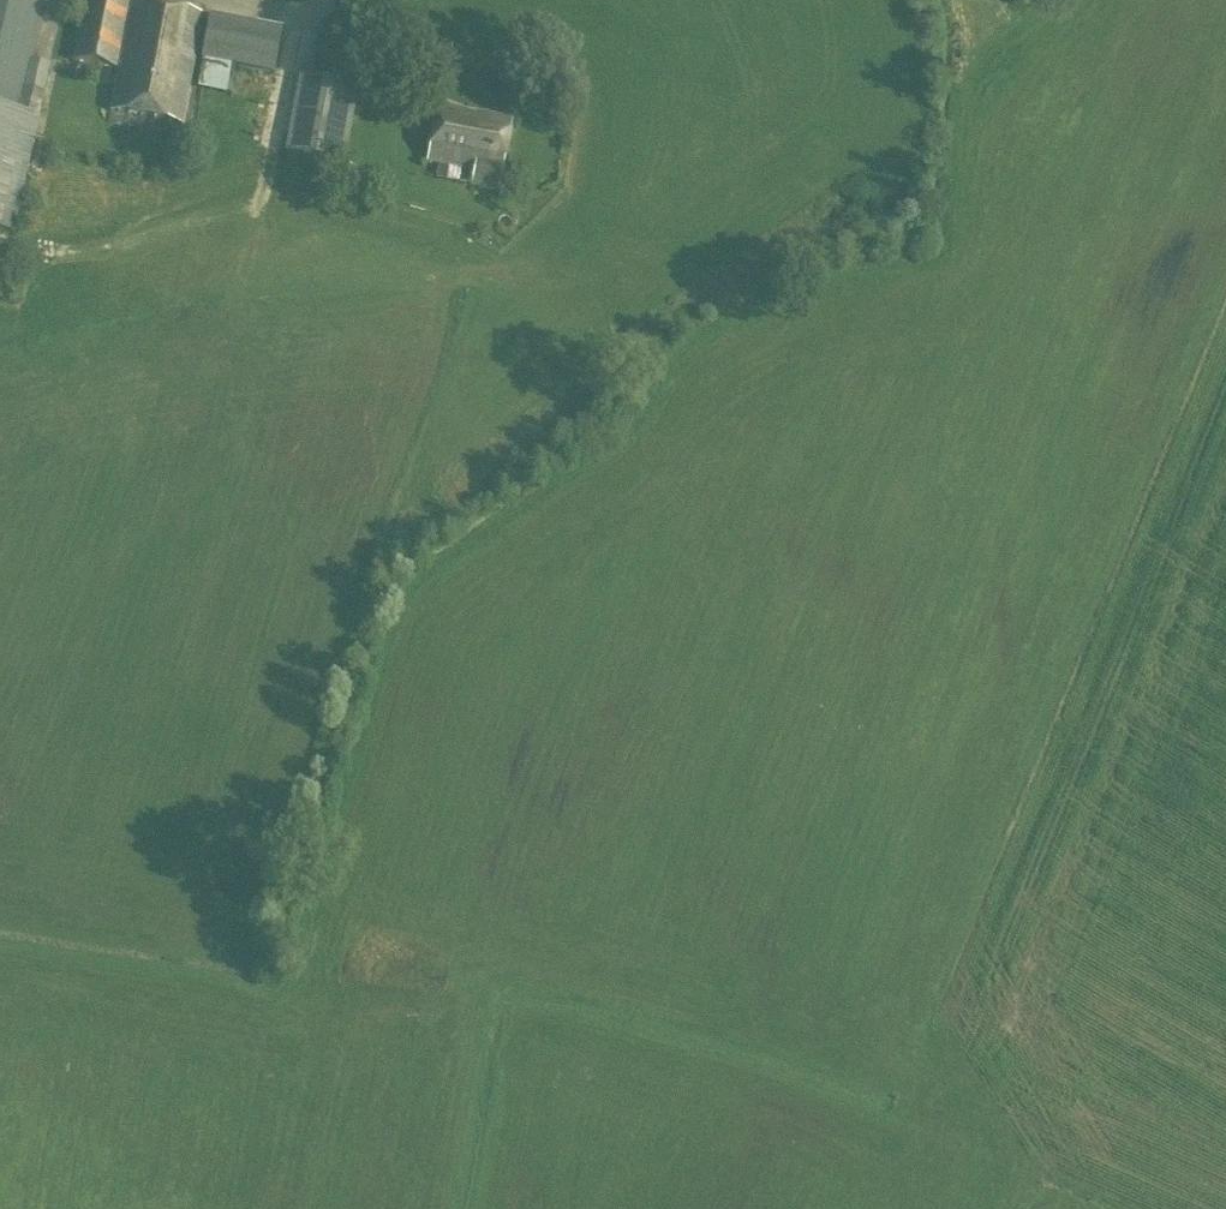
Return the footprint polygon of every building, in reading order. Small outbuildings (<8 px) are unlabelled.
[(50,64),(33,60),(46,3),(34,0),(0,0),(0,230),(13,233),(41,116),(39,115),(50,64)] [(204,17),(107,0),(85,0),(74,61),(119,69),(112,111),(185,124),(204,17)] [(273,74),(281,30),(210,17),(202,61),(273,74)] [(343,162),(357,86),(301,76),(287,152),(343,162)] [(499,191),(502,175),(513,118),(440,105),(430,162),(474,170),(471,186),(499,191)]
